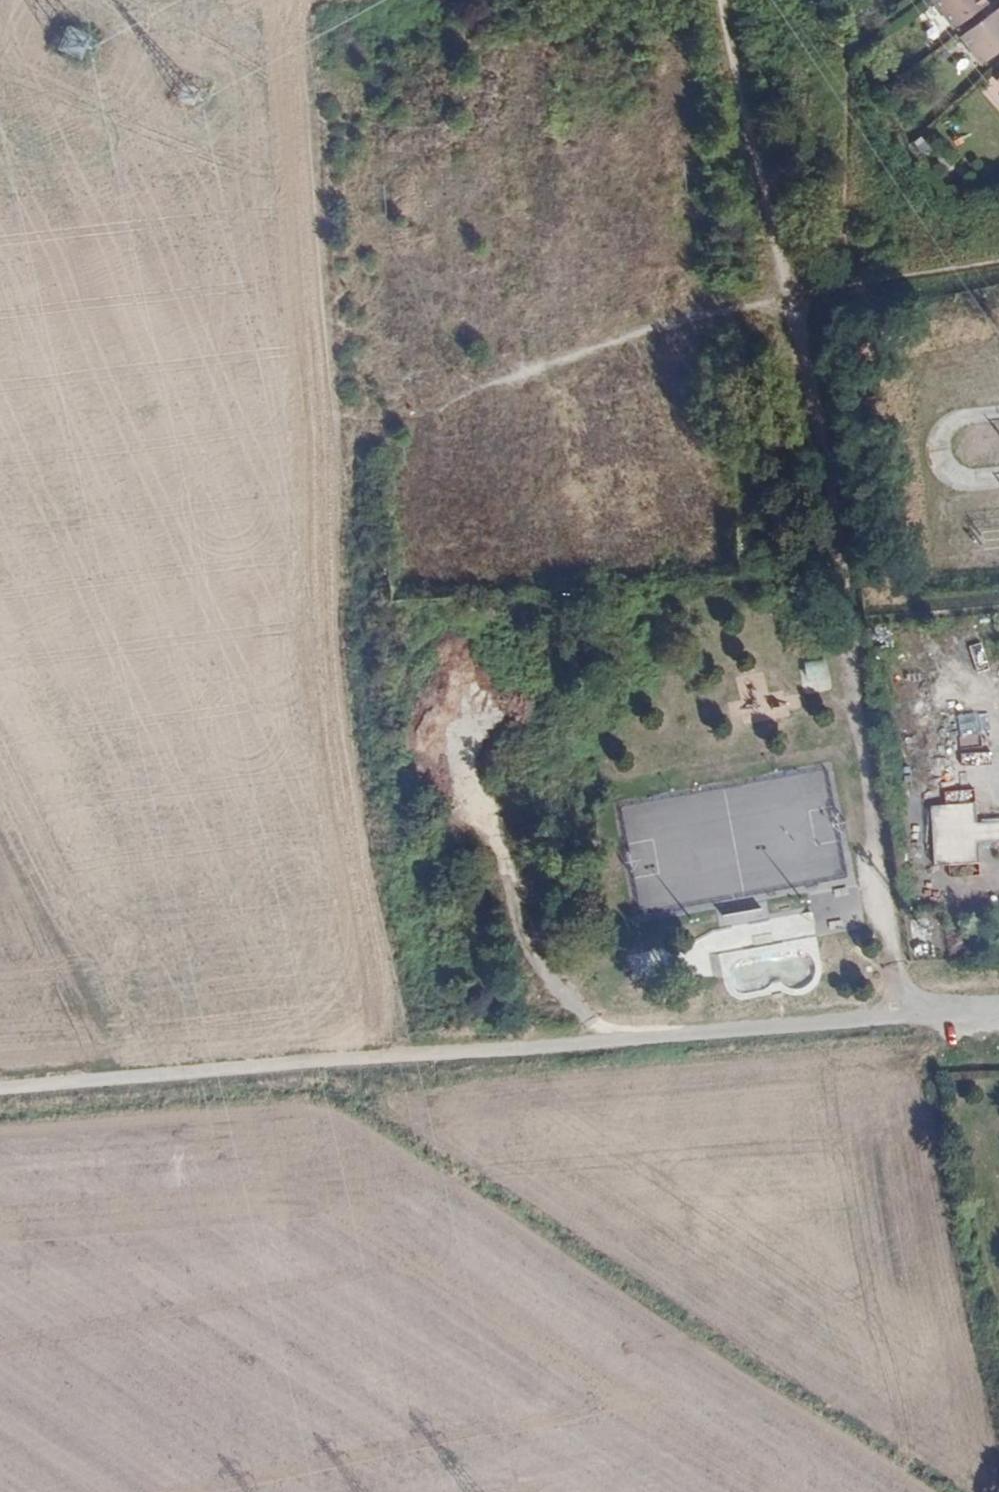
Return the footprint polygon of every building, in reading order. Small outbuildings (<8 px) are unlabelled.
[(954,29),(986,7),(991,14),(998,8),(998,0),(991,0),(986,3),(983,0),(935,0),(954,29)] [(954,29),(960,36),(962,35),(991,14),(986,7),(954,29)] [(991,14),(962,35),(983,64),(998,52),(998,8),(991,14)]
